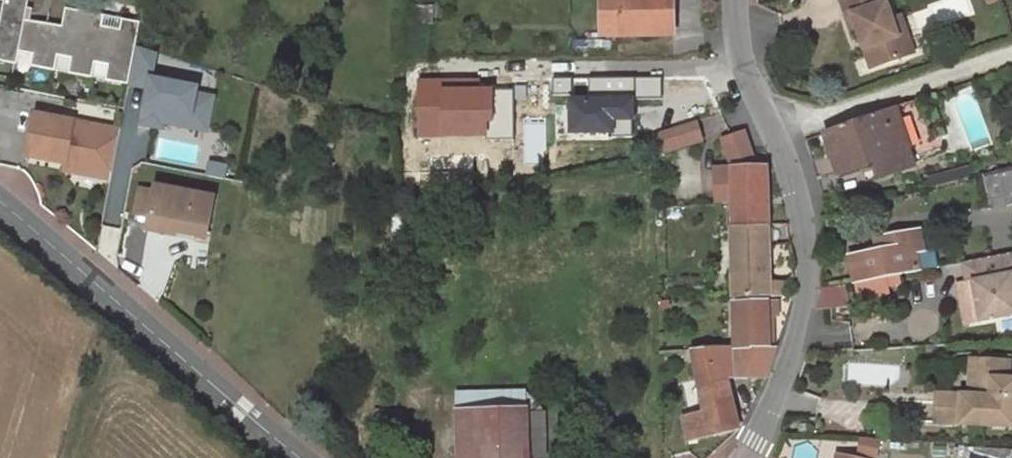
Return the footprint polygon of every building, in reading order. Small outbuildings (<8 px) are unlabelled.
[(140,23),(122,20),(120,30),(102,26),(104,16),(66,8),(62,26),(25,18),(29,0),(0,0),(0,60),(14,63),(17,49),(31,52),(29,66),(53,71),(56,57),(70,60),(67,74),(91,79),(94,65),(108,67),(105,81),(128,86),(140,23)] [(602,36),(669,36),(669,0),(601,0),(602,36)] [(863,42),(871,46),(878,66),(915,53),(908,32),(899,35),(894,18),(887,0),(842,0),(853,33),(859,31),(863,42)] [(435,6),(413,5),(411,22),(434,25),(435,6)] [(902,15),(894,18),(899,35),(908,32),(902,15)] [(863,42),(872,68),(878,66),(871,46),(863,42)] [(206,133),(212,100),(195,96),(196,90),(151,81),(157,52),(137,46),(129,86),(153,91),(152,96),(147,95),(141,126),(160,130),(162,124),(164,112),(190,117),(187,130),(206,133)] [(481,79),(417,80),(418,137),(487,136),(487,124),(495,124),(495,88),(481,88),(481,79)] [(636,121),(635,94),(572,96),(574,135),(615,133),(614,122),(636,121)] [(895,109),(824,133),(840,174),(876,162),(883,177),(915,166),(909,149),(898,117),(895,109)] [(164,112),(162,124),(187,130),(190,117),(164,112)] [(898,117),(909,149),(923,144),(912,112),(898,117)] [(92,126),(35,115),(27,157),(65,165),(79,167),(77,174),(102,179),(109,140),(90,136),(92,126)] [(657,136),(657,156),(702,140),(697,120),(657,136)] [(111,129),(92,126),(90,136),(109,140),(111,129)] [(120,131),(111,129),(109,140),(102,179),(111,181),(120,131)] [(730,170),(730,227),(768,225),(767,168),(763,167),(755,168),(753,161),(744,134),(721,140),(730,170)] [(79,167),(65,165),(64,172),(77,174),(79,167)] [(209,165),(207,176),(222,179),(224,167),(209,165)] [(926,178),(931,188),(973,177),(970,166),(926,178)] [(713,170),(715,204),(728,204),(728,227),(730,227),(730,170),(713,170)] [(998,175),(1006,205),(1011,204),(1011,171),(998,175)] [(998,175),(985,178),(993,209),(1006,205),(998,175)] [(155,187),(154,192),(151,216),(150,221),(179,227),(178,232),(207,238),(215,198),(155,187)] [(154,192),(139,189),(135,213),(151,216),(154,192)] [(148,226),(178,232),(179,227),(150,221),(148,226)] [(730,227),(731,245),(768,244),(768,225),(730,227)] [(915,253),(917,253),(925,251),(922,231),(911,232),(915,253)] [(921,271),(921,270),(917,253),(915,253),(911,232),(875,239),(877,252),(850,258),(854,283),(921,271)] [(731,245),(732,297),(784,296),(784,284),(769,282),(768,244),(731,245)] [(964,261),(968,283),(974,282),(978,300),(981,319),(1011,314),(1011,253),(964,261)] [(886,280),(857,285),(859,299),(888,293),(886,280)] [(974,282),(968,283),(972,301),(978,300),(974,282)] [(845,306),(843,285),(823,288),(821,288),(817,310),(845,306)] [(733,303),(733,346),(769,347),(770,303),(733,303)] [(766,379),(776,347),(769,347),(733,346),(689,349),(691,360),(702,412),(681,416),(686,441),(739,430),(726,378),(766,379)] [(689,349),(682,350),(683,361),(691,360),(689,349)] [(968,396),(968,400),(936,400),(935,423),(1011,427),(1011,380),(1009,380),(996,379),(998,361),(970,359),(968,396)] [(1010,361),(998,361),(996,379),(1009,380),(1010,361)] [(462,457),(539,457),(536,388),(459,391),(462,457)]
